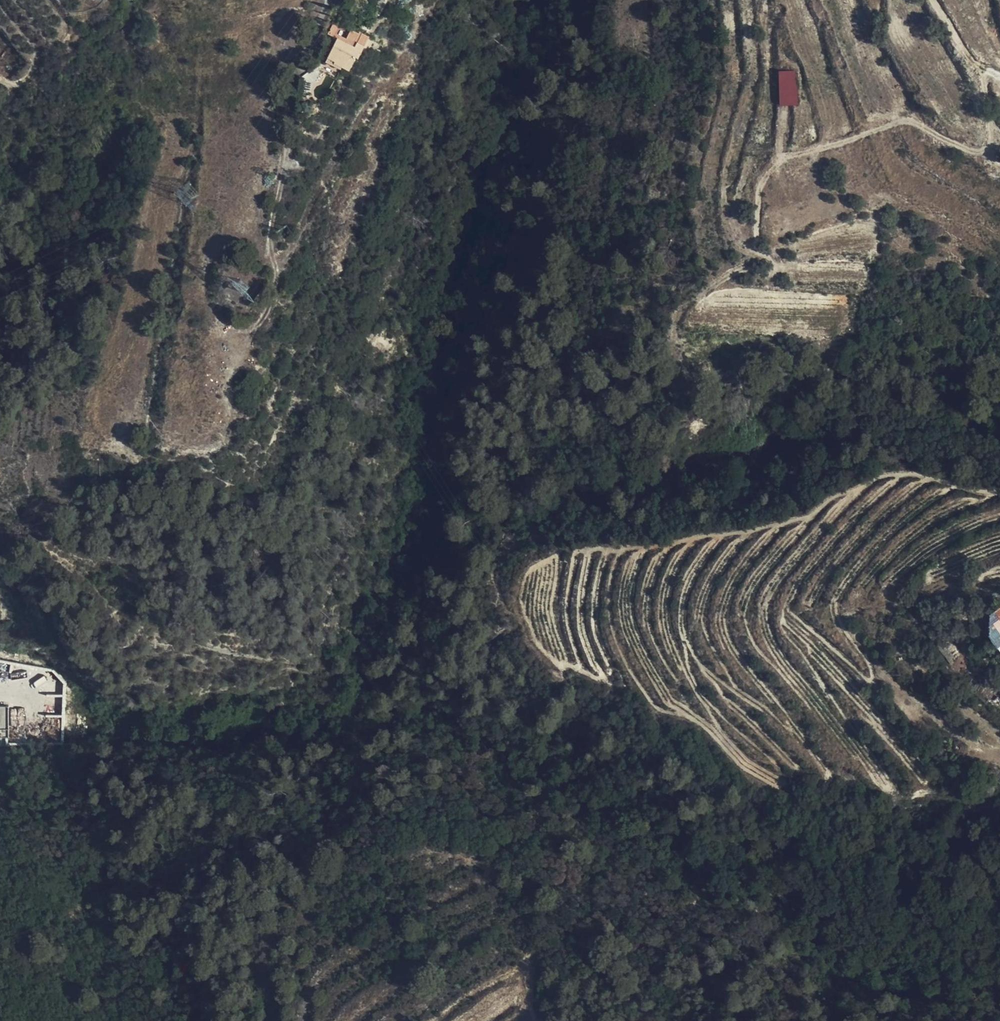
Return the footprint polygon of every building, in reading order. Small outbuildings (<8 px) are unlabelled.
[(360,59),(371,38),(364,35),(356,48),(340,39),(330,58),(337,62),(336,64),(350,72),(358,58),(360,59)] [(798,106),(798,73),(781,73),(782,106),(798,106)] [(8,705),(0,706),(0,722),(9,720),(8,705)]
